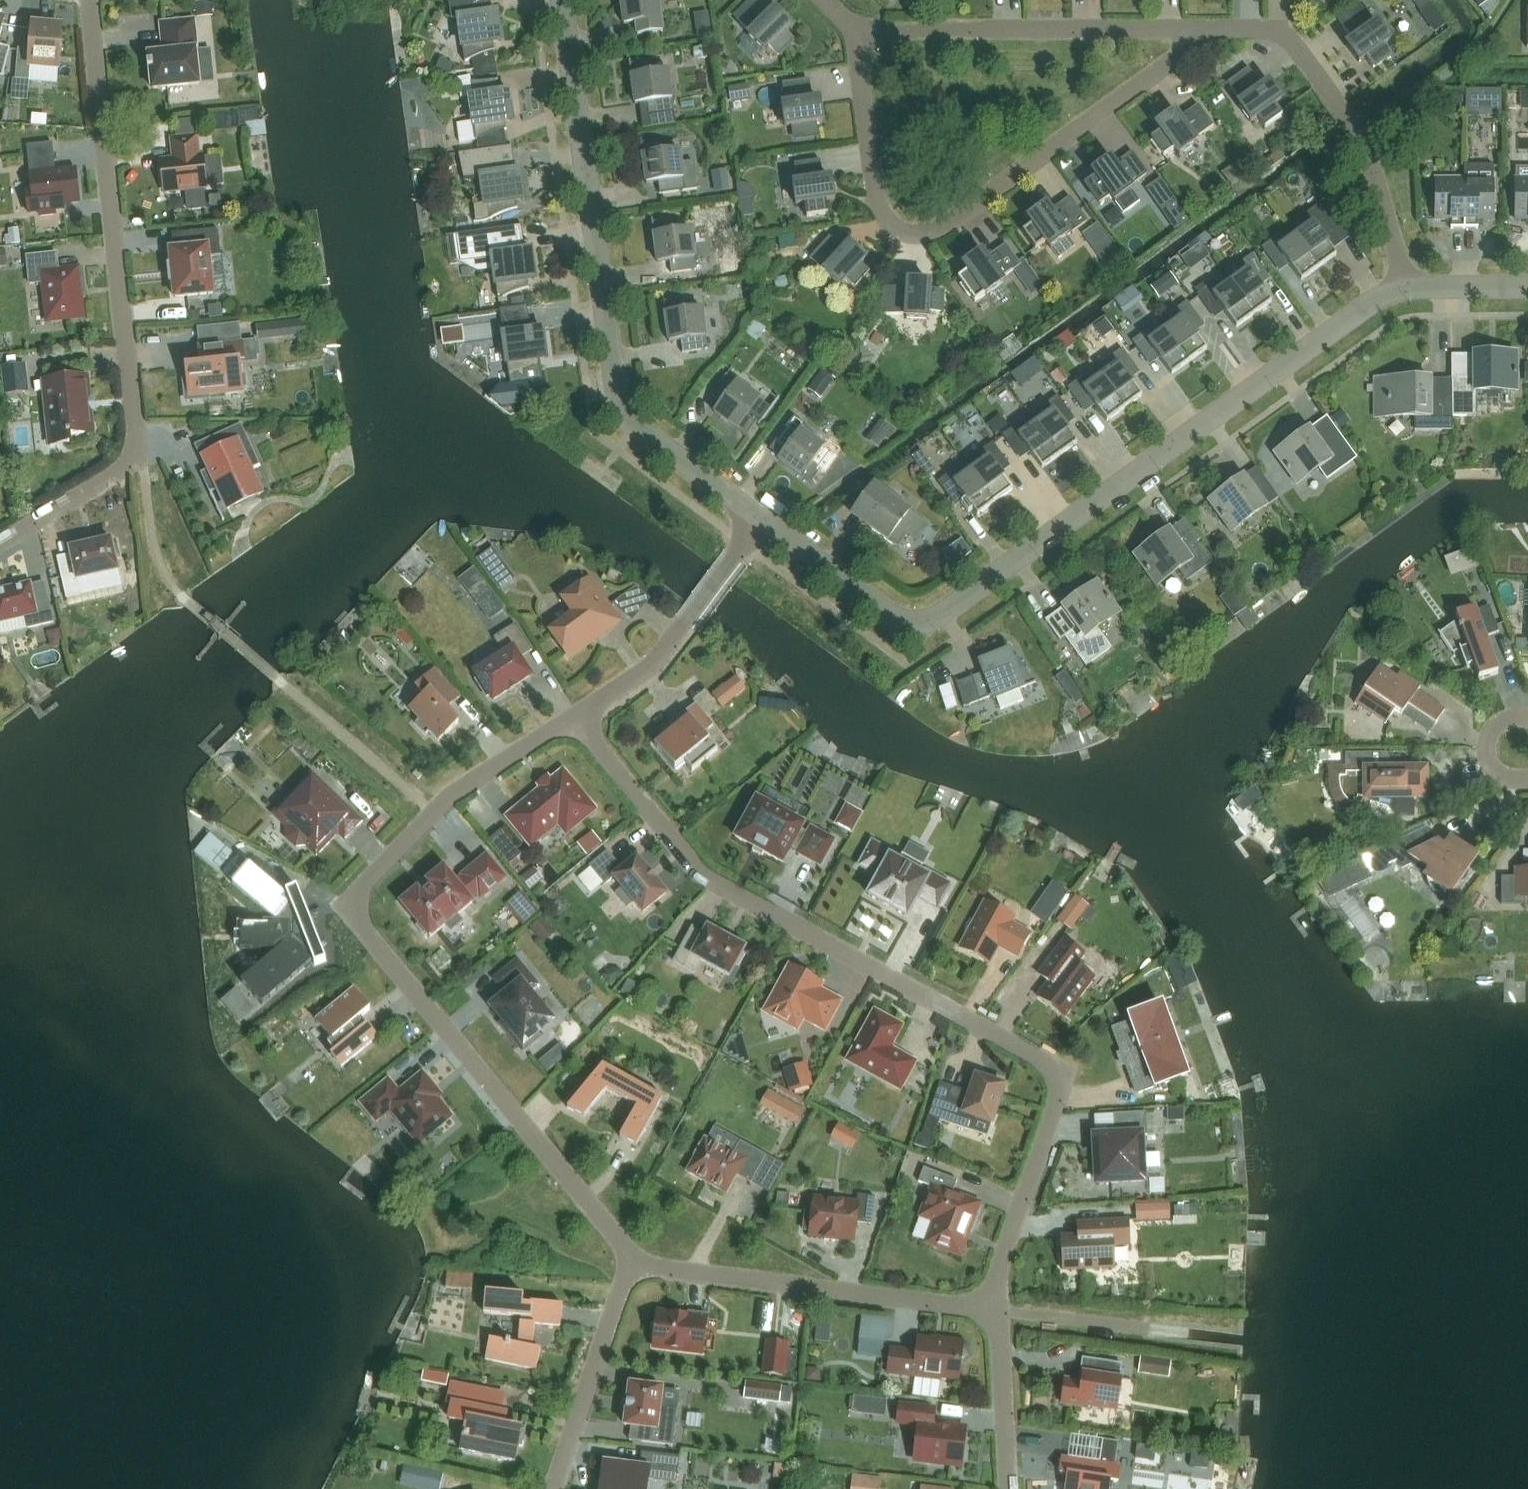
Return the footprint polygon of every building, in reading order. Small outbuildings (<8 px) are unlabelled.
[(211,0),(206,0),(195,1),(196,12),(212,10),(211,0)] [(497,10),(495,11),(496,12),(491,13),(489,0),(448,0),(451,20),(458,19),(464,62),(466,62),(480,55),(495,50),(494,41),(500,40),(500,42),(501,42),(497,10)] [(624,25),(636,23),(637,36),(663,32),(658,0),(620,0),(624,25)] [(1414,2),(1421,13),(1432,5),(1428,0),(1417,0),(1414,2)] [(785,30),(791,25),(776,10),(770,15),(756,1),(737,19),(751,33),(748,36),(762,51),(768,45),(778,55),(794,40),(785,30)] [(1354,42),(1347,47),(1359,64),(1366,59),(1374,70),(1392,57),(1384,46),(1391,41),(1379,24),(1375,26),(1358,2),(1336,17),(1354,42)] [(149,55),(150,63),(147,64),(148,69),(151,68),(151,71),(148,72),(150,86),(153,86),(153,89),(199,84),(192,22),(163,25),(166,53),(149,55)] [(33,26),(33,24),(32,24),(30,50),(18,49),(15,79),(29,80),(30,66),(59,68),(62,28),(33,26)] [(711,29),(697,31),(698,39),(712,37),(711,29)] [(3,77),(10,48),(0,45),(0,76),(3,77)] [(709,47),(693,49),(694,61),(710,59),(709,47)] [(674,111),(668,70),(649,73),(647,61),(631,64),(630,61),(629,61),(635,104),(639,104),(647,103),(649,114),(674,111)] [(1249,69),(1228,84),(1242,104),(1239,106),(1251,123),(1258,118),(1265,129),(1283,116),(1275,105),(1282,100),(1270,83),(1263,88),(1249,69)] [(473,122),(457,124),(460,143),(476,141),(477,141),(481,139),(485,137),(489,135),(493,133),(498,132),(502,130),(507,129),(505,121),(511,120),(511,121),(512,121),(508,90),(507,90),(507,91),(497,93),(495,81),(498,80),(498,79),(494,80),(490,80),(486,81),(482,81),(478,81),(474,82),(470,82),(472,96),(469,96),(473,122)] [(815,123),(823,121),(820,101),(812,102),(809,82),(783,86),(786,106),(782,106),(785,127),(793,126),(795,139),(817,136),(815,123)] [(730,88),(733,104),(753,101),(750,85),(730,88)] [(1463,90),(1446,90),(1446,105),(1463,105),(1463,90)] [(1466,105),(1466,117),(1479,117),(1502,117),(1502,92),(1466,91),(1466,92),(1466,98),(1466,105)] [(1179,119),(1174,113),(1157,125),(1162,132),(1151,139),(1164,157),(1175,149),(1180,156),(1196,144),(1194,141),(1214,126),(1198,105),(1179,119)] [(1413,121),(1427,120),(1426,109),(1412,109),(1413,121)] [(226,114),(210,116),(212,132),(228,130),(226,114)] [(177,160),(161,162),(164,191),(186,189),(187,191),(202,190),(202,187),(206,187),(203,157),(198,158),(196,137),(172,140),(173,151),(175,151),(177,160)] [(697,189),(694,162),(681,164),(679,150),(660,152),(658,140),(642,143),(642,140),(640,140),(646,184),(658,182),(660,194),(685,191),(697,189)] [(28,212),(39,211),(39,216),(55,214),(54,209),(64,208),(63,202),(79,201),(75,172),(56,174),(52,143),(26,146),(32,193),(26,194),(28,212)] [(518,170),(515,171),(512,147),(457,155),(463,178),(481,176),(484,203),(474,205),(475,223),(479,223),(480,223),(481,223),(482,223),(483,222),(484,222),(485,222),(486,221),(487,221),(488,220),(489,219),(491,219),(492,218),(494,217),(495,216),(496,216),(498,215),(499,214),(501,214),(502,213),(504,212),(505,212),(507,211),(508,211),(510,210),(512,210),(513,210),(515,209),(516,209),(518,209),(517,200),(522,199),(522,200),(524,200),(519,169),(518,169),(518,170)] [(1285,160),(1279,151),(1260,164),(1267,174),(1285,160)] [(1146,175),(1131,154),(1114,166),(1110,159),(1093,171),(1098,178),(1087,186),(1100,204),(1111,196),(1116,203),(1124,214),(1140,201),(1132,190),(1130,187),(1146,175)] [(1244,158),(1222,174),(1231,187),(1247,176),(1254,172),(1244,158)] [(826,201),(835,200),(832,179),(823,180),(820,160),(794,164),(797,184),(793,185),(796,205),(805,204),(806,217),(828,214),(826,201)] [(1465,166),(1465,182),(1465,231),(1479,231),(1479,222),(1495,222),(1495,182),(1493,182),(1493,166),(1465,166)] [(1516,168),(1516,221),(1527,221),(1527,168),(1516,168)] [(730,191),(727,171),(727,170),(710,173),(711,173),(714,193),(730,191)] [(1247,176),(1231,187),(1237,197),(1239,199),(1255,188),(1253,185),(1247,176)] [(1179,206),(1169,192),(1161,180),(1147,190),(1166,216),(1179,206)] [(1465,231),(1465,182),(1436,182),(1436,222),(1452,222),(1452,231),(1465,231)] [(741,184),(736,185),(742,215),(753,213),(753,206),(759,198),(755,190),(749,186),(741,184)] [(1051,249),(1068,237),(1067,236),(1086,223),(1069,199),(1050,212),(1045,206),(1029,218),(1033,225),(1023,232),(1035,250),(1046,242),(1051,249)] [(1337,258),(1332,251),(1349,238),(1325,205),(1299,224),(1305,232),(1296,239),(1320,271),(1337,258)] [(653,220),(651,220),(658,263),(669,261),(671,273),(697,270),(691,229),(671,232),(670,220),(653,222),(653,220)] [(1091,247),(1107,236),(1098,224),(1083,235),(1091,247)] [(522,225),(446,236),(446,237),(453,236),(456,236),(460,263),(492,258),(498,300),(499,299),(505,296),(511,293),(517,291),(523,289),(529,288),(528,279),(533,278),(533,279),(535,279),(530,248),(529,248),(529,250),(525,250),(521,227),(522,226),(522,225)] [(20,244),(19,228),(8,230),(9,235),(5,236),(6,245),(20,244)] [(213,294),(209,256),(221,255),(218,229),(190,232),(192,248),(170,250),(175,298),(213,294)] [(1207,232),(1199,238),(1204,245),(1212,240),(1207,232)] [(797,235),(779,238),(781,251),(799,248),(797,235)] [(1320,271),(1296,239),(1288,245),(1282,236),(1263,250),(1278,271),(1288,263),(1302,284),(1320,271)] [(855,290),(870,274),(860,265),(866,259),(850,245),(845,251),(830,237),(812,256),(827,270),(824,273),(839,287),(845,281),(855,290)] [(1191,251),(1201,244),(1197,239),(1187,246),(1191,251)] [(1023,259),(1019,262),(1006,244),(985,259),(981,252),(964,264),(969,271),(958,279),(975,303),(986,295),(986,296),(1003,284),(1001,280),(1013,272),(1031,297),(1044,287),(1023,259)] [(47,321),(83,317),(80,288),(84,287),(82,268),(55,271),(54,254),(57,254),(56,254),(27,257),(30,284),(43,282),(47,321)] [(1240,279),(1232,285),(1255,318),(1273,305),(1258,285),(1268,278),(1253,257),(1234,271),(1240,279)] [(736,259),(720,261),(722,274),(738,272),(736,259)] [(1170,274),(1160,281),(1168,293),(1178,286),(1170,274)] [(707,284),(706,275),(683,278),(684,287),(707,284)] [(786,276),(775,278),(777,288),(788,286),(786,276)] [(941,313),(942,291),(929,290),(929,282),(909,281),(908,289),(880,288),(879,314),(907,315),(906,320),(927,321),(928,312),(941,313)] [(1255,318),(1232,285),(1223,292),(1217,283),(1198,297),(1213,317),(1223,310),(1238,330),(1255,318)] [(1133,286),(1114,300),(1121,310),(1141,296),(1133,286)] [(524,297),(511,299),(512,307),(525,305),(524,297)] [(664,299),(663,299),(669,342),(681,340),(682,353),(708,349),(702,308),(682,311),(681,299),(664,301),(664,299)] [(1176,326),(1167,332),(1190,365),(1208,352),(1193,332),(1203,325),(1188,304),(1169,318),(1176,326)] [(546,358),(542,327),(540,327),(541,329),(531,330),(528,308),(500,312),(509,379),(511,379),(516,375),(522,373),(528,370),(534,368),(540,367),(539,358),(545,357),(545,359),(546,358)] [(190,312),(191,321),(200,320),(199,311),(190,312)] [(465,317),(466,332),(489,330),(488,315),(465,317)] [(311,319),(257,325),(258,341),(313,335),(311,319)] [(766,330),(753,321),(744,333),(757,343),(766,330)] [(1106,321),(1095,328),(1103,339),(1114,331),(1106,321)] [(1190,365),(1167,332),(1158,339),(1152,330),(1133,344),(1148,364),(1158,357),(1173,377),(1190,365)] [(1069,331),(1057,340),(1065,351),(1077,342),(1069,331)] [(186,368),(187,378),(184,378),(186,400),(207,397),(207,394),(242,390),(241,386),(245,386),(244,375),(240,376),(239,363),(256,361),(255,356),(258,355),(257,345),(254,345),(254,343),(199,348),(201,366),(186,368)] [(875,357),(859,346),(844,369),(860,380),(875,357)] [(1111,373),(1102,379),(1126,412),(1143,399),(1128,379),(1138,371),(1124,351),(1105,365),(1111,373)] [(1518,355),(1475,356),(1475,381),(1454,381),(1454,419),(1477,419),(1476,394),(1518,394),(1518,355)] [(1023,366),(1032,379),(1045,370),(1036,357),(1023,366)] [(4,395),(29,392),(26,364),(1,367),(4,395)] [(821,400),(836,380),(823,370),(808,390),(821,400)] [(1072,380),(1065,370),(1052,378),(1060,389),(1072,380)] [(741,373),(735,381),(726,374),(711,395),(721,402),(714,412),(749,438),(750,437),(747,435),(775,399),(741,373)] [(70,443),(69,435),(93,432),(87,376),(43,381),(50,445),(70,443)] [(1126,412),(1102,379),(1094,386),(1088,377),(1069,391),(1083,411),(1093,404),(1108,424),(1126,412)] [(1454,381),(1389,381),(1373,381),(1373,420),(1389,420),(1416,419),(1416,433),(1454,433),(1454,419),(1454,381)] [(1030,416),(1037,426),(1061,459),(1078,446),(1064,426),(1074,418),(1057,396),(1030,416)] [(1001,415),(988,425),(995,436),(1009,426),(1001,415)] [(1043,471),(1061,459),(1037,426),(1030,416),(1002,436),(1019,458),(1029,451),(1043,471)] [(1333,420),(1341,431),(1346,427),(1338,416),(1333,420)] [(785,450),(778,460),(813,486),(814,485),(812,483),(822,470),(812,463),(824,447),(801,430),(804,425),(794,417),(775,443),(785,450)] [(1328,418),(1277,455),(1299,486),(1321,471),(1329,482),(1358,461),(1328,418)] [(889,443),(896,433),(881,422),(874,432),(889,443)] [(217,485),(224,500),(229,511),(264,495),(252,469),(260,465),(253,450),(242,454),(237,442),(247,437),(241,424),(216,435),(222,448),(204,456),(209,469),(200,473),(210,494),(212,493),(210,488),(217,485)] [(973,473),(996,506),(1014,493),(999,473),(1009,465),(994,445),(975,459),(981,467),(973,473)] [(929,461),(922,450),(912,457),(920,468),(929,461)] [(1210,504),(1233,535),(1280,500),(1257,469),(1210,504)] [(996,506),(973,473),(964,480),(958,471),(939,485),(954,505),(964,498),(979,518),(996,506)] [(929,524),(910,511),(877,486),(868,498),(862,507),(855,516),(865,524),(873,530),(899,550),(900,549),(898,547),(907,535),(916,542),(929,524)] [(1198,544),(1202,541),(1187,520),(1136,558),(1158,589),(1180,573),(1188,584),(1214,565),(1198,544)] [(1232,546),(1223,534),(1206,546),(1215,558),(1232,546)] [(75,574),(62,577),(66,598),(108,589),(105,573),(118,570),(115,559),(119,558),(115,541),(112,542),(111,539),(70,548),(75,574)] [(493,547),(476,559),(499,590),(516,578),(493,547)] [(1484,565),(1477,548),(1462,553),(1469,571),(1484,565)] [(469,592),(485,580),(475,567),(459,579),(469,592)] [(485,580),(469,592),(476,602),(492,589),(485,580)] [(563,598),(574,614),(550,631),(568,656),(617,621),(588,580),(563,598)] [(25,617),(28,628),(54,622),(48,599),(35,602),(30,582),(0,589),(0,622),(25,617)] [(1066,640),(1082,661),(1086,667),(1111,648),(1099,631),(1121,616),(1098,585),(1046,622),(1061,643),(1066,640)] [(1235,588),(1220,598),(1233,618),(1236,617),(1248,608),(1235,588)] [(1261,622),(1250,607),(1248,608),(1236,617),(1247,632),(1261,622)] [(1480,680),(1499,673),(1487,639),(1500,634),(1491,608),(1478,613),(1476,609),(1457,616),(1460,623),(1440,636),(1454,656),(1461,653),(1467,669),(1475,666),(1480,680)] [(479,678),(476,680),(487,697),(490,695),(493,700),(530,676),(519,659),(532,650),(515,624),(493,638),(504,655),(476,673),(479,678)] [(415,640),(404,628),(396,636),(407,648),(415,640)] [(61,644),(57,629),(46,632),(50,647),(61,644)] [(1516,638),(1515,648),(1527,649),(1527,642),(1527,638),(1516,638)] [(994,699),(996,698),(1000,710),(1023,701),(1019,689),(1036,683),(1036,682),(1033,679),(1029,674),(1026,669),(1024,666),(1021,661),(1018,655),(1009,658),(1007,653),(1008,653),(1008,652),(979,663),(979,664),(980,663),(984,672),(973,677),(972,674),(970,675),(971,677),(958,682),(957,680),(955,680),(957,685),(960,693),(961,697),(962,701),(963,705),(964,707),(993,696),(994,699)] [(1422,689),(1401,675),(1398,680),(1380,669),(1375,678),(1371,675),(1361,690),(1365,692),(1359,701),(1376,712),(1373,717),(1387,726),(1396,713),(1403,717),(1409,708),(1437,726),(1446,712),(1418,694),(1422,689)] [(459,722),(447,709),(459,698),(434,671),(416,687),(425,696),(411,709),(419,719),(415,723),(425,734),(430,731),(439,740),(459,722)] [(1063,687),(1071,681),(1064,671),(1056,678),(1063,687)] [(734,699),(746,689),(736,676),(724,685),(734,699)] [(673,729),(654,744),(675,769),(684,762),(692,772),(718,751),(703,733),(713,725),(695,703),(670,725),(673,729)] [(1329,750),(1320,750),(1320,759),(1329,759),(1329,750)] [(1347,756),(1346,773),(1333,772),(1333,787),(1337,799),(1344,806),(1355,809),(1358,799),(1390,808),(1398,818),(1414,817),(1414,801),(1429,801),(1429,767),(1394,767),(1389,755),(1347,756)] [(594,810),(563,771),(518,807),(519,809),(508,818),(530,845),(564,817),(573,827),(594,810)] [(361,822),(342,803),(337,808),(311,782),(281,813),(290,822),(287,825),(287,837),(296,846),(308,845),(311,842),(316,847),(334,829),(344,840),(361,822)] [(756,798),(735,837),(754,847),(752,851),(762,856),(764,853),(782,863),(792,846),(797,849),(796,851),(820,865),(833,840),(811,828),(808,833),(801,830),(804,824),(801,823),(808,810),(763,786),(756,798)] [(863,814),(846,804),(834,825),(852,835),(863,814)] [(488,833),(501,862),(519,853),(506,825),(488,833)] [(191,848),(218,869),(232,850),(205,829),(191,848)] [(1369,864),(1369,865),(1369,866),(1370,866),(1370,867),(1370,868),(1370,869),(1371,869),(1371,870),(1372,870),(1372,871),(1373,872),(1374,872),(1374,873),(1375,873),(1376,873),(1376,874),(1377,874),(1378,874),(1379,874),(1380,874),(1381,874),(1382,874),(1382,873),(1383,873),(1384,873),(1384,872),(1385,872),(1385,871),(1386,871),(1386,870),(1387,870),(1387,869),(1388,868),(1388,867),(1388,866),(1389,865),(1397,861),(1401,869),(1407,866),(1408,868),(1413,866),(1427,876),(1431,878),(1428,882),(1431,883),(1431,884),(1431,885),(1431,886),(1432,887),(1432,888),(1433,889),(1433,890),(1434,890),(1434,891),(1435,891),(1435,892),(1436,892),(1437,893),(1438,893),(1439,893),(1440,894),(1441,894),(1442,894),(1443,894),(1444,894),(1444,893),(1445,893),(1447,895),(1450,892),(1453,894),(1459,885),(1460,885),(1461,885),(1462,885),(1463,884),(1464,884),(1465,883),(1466,882),(1467,881),(1468,880),(1468,879),(1469,878),(1469,877),(1469,876),(1469,875),(1470,875),(1470,874),(1469,873),(1469,872),(1469,871),(1475,862),(1472,860),(1474,856),(1455,843),(1453,847),(1449,844),(1446,849),(1439,844),(1436,845),(1429,830),(1428,829),(1393,845),(1370,856),(1371,859),(1370,860),(1370,861),(1370,862),(1369,862),(1369,863),(1369,864)] [(602,843),(594,834),(579,846),(587,856),(602,843)] [(860,865),(879,876),(868,895),(907,916),(917,897),(937,908),(949,885),(921,870),(923,866),(902,855),(900,858),(872,843),(860,865)] [(633,902),(642,913),(665,894),(636,858),(622,869),(607,851),(588,866),(604,885),(613,877),(624,891),(618,896),(627,907),(633,902)] [(427,935),(429,938),(472,903),(471,902),(478,896),(480,898),(505,878),(486,855),(461,876),(462,876),(455,882),(443,867),(427,881),(430,884),(419,892),(417,889),(400,902),(418,924),(415,926),(424,937),(427,935)] [(1335,908),(1344,903),(1367,937),(1379,929),(1351,887),(1370,875),(1358,856),(1318,882),(1335,908)] [(250,865),(233,885),(283,925),(240,925),(240,951),(278,951),(241,983),(261,1006),(313,961),(315,966),(326,961),(321,948),(326,944),(314,930),(299,888),(287,892),(288,895),(250,865)] [(530,891),(544,880),(534,868),(520,878),(530,891)] [(1525,904),(1525,900),(1527,900),(1527,871),(1518,871),(1518,877),(1502,877),(1502,904),(1525,904)] [(539,912),(522,892),(506,906),(522,926),(539,912)] [(1484,898),(1475,893),(1469,904),(1478,909),(1484,898)] [(1090,907),(1075,896),(1058,920),(1072,931),(1090,907)] [(1014,918),(985,902),(960,948),(989,963),(1000,944),(1006,948),(1006,950),(1018,956),(1030,933),(1011,923),(1014,918)] [(557,933),(544,916),(530,927),(543,944),(557,933)] [(745,954),(742,952),(745,948),(707,927),(697,945),(685,939),(673,961),(694,973),(700,960),(729,976),(735,964),(739,966),(745,954)] [(1077,964),(1085,955),(1064,939),(1038,973),(1049,982),(1038,997),(1064,1017),(1094,977),(1077,964)] [(517,961),(498,976),(511,992),(493,1007),(511,1030),(507,1033),(519,1047),(523,1044),(527,1048),(541,1036),(538,1032),(551,1021),(529,994),(538,987),(517,961)] [(766,1011),(797,1028),(803,1017),(824,1029),(840,1001),(818,989),(821,984),(790,967),(766,1011)] [(620,969),(612,968),(602,976),(610,986),(625,975),(620,969)] [(642,987),(628,979),(620,993),(634,1001),(642,987)] [(327,1043),(335,1053),(331,1056),(341,1068),(377,1038),(360,1018),(370,1011),(353,991),(333,1008),(330,1005),(317,1013),(321,1017),(316,1021),(332,1040),(327,1043)] [(1132,1022),(1113,1029),(1130,1075),(1137,1094),(1155,1087),(1187,1075),(1180,1055),(1170,1058),(1163,1039),(1168,1038),(1159,1015),(1150,1018),(1146,1009),(1129,1015),(1132,1022)] [(912,1063),(887,1049),(900,1027),(875,1013),(850,1059),(899,1085),(912,1063)] [(809,1062),(786,1069),(793,1092),(816,1086),(809,1062)] [(663,1098),(602,1065),(567,1109),(583,1118),(606,1090),(637,1106),(620,1138),(636,1147),(663,1098)] [(992,1123),(1005,1085),(994,1082),(995,1078),(980,1073),(979,1077),(976,1076),(967,1102),(948,1096),(940,1120),(971,1131),(987,1136),(992,1123)] [(423,1075),(400,1093),(389,1080),(361,1102),(376,1121),(391,1109),(406,1127),(409,1124),(422,1140),(450,1116),(430,1092),(434,1088),(423,1075)] [(798,1125),(806,1109),(794,1103),(786,1118),(798,1125)] [(1164,1109),(1165,1121),(1182,1120),(1181,1108),(1164,1109)] [(1143,1180),(1141,1136),(1147,1135),(1147,1112),(1114,1114),(1114,1126),(1107,1127),(1107,1136),(1095,1137),(1097,1183),(1143,1180)] [(853,1149),(861,1135),(839,1123),(831,1138),(853,1149)] [(930,1150),(936,1131),(924,1127),(922,1135),(918,1134),(914,1145),(930,1150)] [(695,1158),(688,1172),(726,1192),(735,1175),(751,1183),(770,1194),(785,1165),(766,1155),(739,1141),(731,1155),(705,1141),(702,1146),(699,1144),(692,1156),(695,1158)] [(932,1187),(923,1209),(920,1217),(934,1223),(926,1242),(960,1255),(964,1244),(963,1243),(969,1228),(970,1227),(979,1203),(953,1193),(957,1180),(924,1168),(918,1182),(932,1187)] [(791,1194),(778,1193),(776,1208),(789,1209),(791,1194)] [(872,1225),(873,1212),(875,1197),(858,1195),(857,1203),(815,1198),(813,1212),(805,1211),(803,1230),(810,1231),(810,1234),(825,1236),(825,1240),(838,1241),(839,1238),(854,1239),(856,1223),(864,1224),(872,1225)] [(1170,1220),(1169,1204),(1136,1206),(1136,1221),(1170,1220)] [(1078,1222),(1078,1236),(1062,1237),(1064,1269),(1114,1267),(1113,1246),(1130,1245),(1128,1219),(1078,1222)] [(473,1274),(447,1272),(446,1289),(472,1290),(473,1274)] [(560,1326),(562,1304),(531,1301),(530,1304),(523,1304),(524,1295),(485,1291),(483,1312),(520,1316),(518,1344),(510,1343),(510,1340),(506,1339),(506,1342),(489,1338),(485,1359),(536,1370),(541,1349),(530,1347),(530,1345),(533,1345),(535,1324),(560,1326)] [(775,1315),(776,1305),(761,1303),(760,1313),(775,1315)] [(653,1347),(701,1353),(706,1314),(687,1312),(687,1317),(657,1313),(656,1321),(653,1324),(651,1336),(654,1338),(653,1347)] [(940,1381),(940,1377),(958,1379),(961,1357),(964,1358),(968,1354),(969,1346),(966,1342),(944,1339),(943,1342),(919,1339),(917,1351),(892,1348),(888,1374),(940,1381)] [(784,1375),(787,1344),(768,1341),(764,1373),(784,1375)] [(1172,1361),(1141,1356),(1139,1373),(1170,1377),(1172,1361)] [(1067,1379),(1063,1404),(1081,1406),(1081,1404),(1116,1409),(1121,1377),(1120,1377),(1122,1363),(1087,1358),(1085,1373),(1084,1372),(1083,1381),(1067,1379)] [(821,1382),(822,1369),(805,1368),(804,1380),(821,1382)] [(448,1376),(423,1371),(421,1382),(446,1387),(448,1376)] [(747,1382),(744,1399),(779,1403),(781,1386),(747,1382)] [(449,1419),(467,1423),(461,1451),(514,1462),(517,1446),(522,1447),(525,1431),(503,1426),(506,1415),(499,1413),(503,1395),(451,1384),(447,1404),(452,1405),(449,1419)] [(662,1389),(662,1388),(661,1387),(661,1388),(631,1384),(630,1384),(630,1385),(628,1400),(627,1400),(626,1409),(627,1409),(625,1424),(625,1425),(626,1425),(643,1427),(641,1442),(673,1445),(677,1409),(659,1407),(661,1389),(662,1389)] [(866,1415),(868,1398),(856,1397),(854,1414),(866,1415)] [(919,1425),(915,1459),(962,1464),(967,1429),(934,1425),(936,1409),(900,1404),(898,1422),(919,1425)] [(1060,1474),(1068,1475),(1066,1488),(1108,1488),(1110,1481),(1118,1482),(1120,1466),(1115,1465),(1119,1442),(1103,1439),(1100,1463),(1063,1458),(1060,1474)] [(640,1466),(603,1461),(599,1488),(647,1488),(648,1479),(676,1483),(679,1456),(641,1452),(640,1466)] [(774,1479),(787,1480),(789,1466),(775,1464),(774,1479)] [(445,1475),(406,1466),(402,1483),(428,1488),(442,1488),(445,1475)] [(853,1475),(851,1488),(881,1488),(882,1478),(853,1475)]
